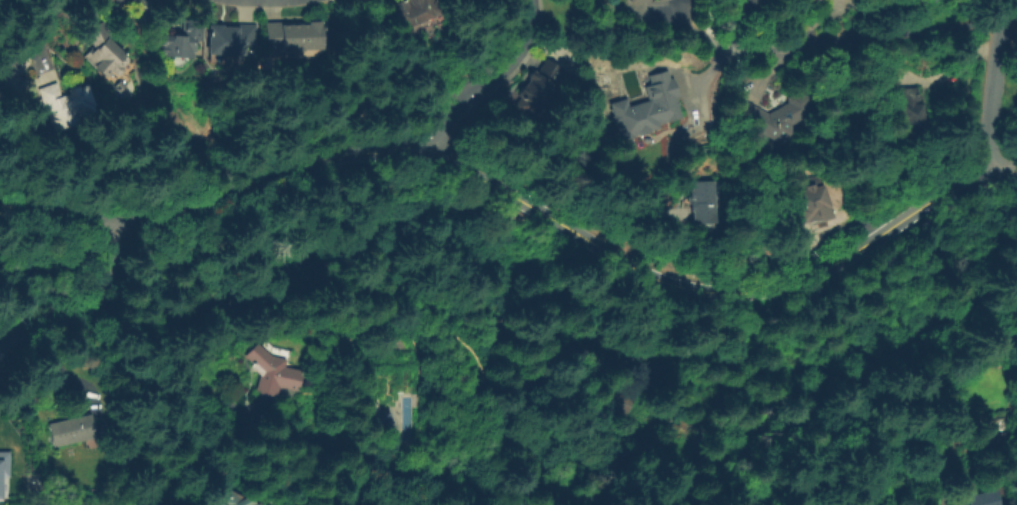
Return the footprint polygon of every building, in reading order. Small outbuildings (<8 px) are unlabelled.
[(389,2),(394,0),(438,0),(442,10),(409,22),(406,14),(395,18),(389,2)] [(112,35),(138,66),(120,84),(108,76),(106,77),(86,57),(90,49),(93,49),(96,47),(89,26),(106,19),(112,33),(112,35)] [(322,20),(324,50),(316,50),(315,52),(304,52),(298,58),(281,59),(281,56),(273,57),(272,40),(267,41),(266,23),(322,20)] [(206,22),(204,43),(195,42),(195,59),(161,57),(162,36),(182,38),(183,21),(206,22)] [(225,28),(236,28),(236,25),(257,26),(256,47),(246,47),(246,57),(209,56),(210,25),(225,25),(225,28)] [(25,79),(0,104),(0,61),(5,57),(8,60),(12,55),(22,65),(17,70),(25,79)] [(565,67),(557,82),(562,85),(550,105),(546,103),(536,119),(514,106),(536,69),(539,71),(547,56),(565,67)] [(673,77),(683,112),(657,119),(656,118),(638,123),(641,134),(624,139),(612,100),(630,95),(632,102),(654,95),(651,83),(673,77)] [(55,79),(60,92),(67,90),(66,86),(79,82),(79,84),(86,81),(96,108),(76,115),(78,121),(52,130),(37,85),(55,79)] [(920,86),(920,102),(922,102),(922,117),(924,117),(924,130),(899,131),(899,122),(892,122),(891,103),(901,103),(900,86),(920,86)] [(809,95),(811,106),(792,123),(793,132),(787,135),(774,136),(734,111),(741,96),(771,110),(778,102),(776,100),(779,98),(782,103),(786,101),(787,99),(787,95),(799,87),(809,95)] [(715,220),(695,221),(693,178),(714,177),(715,220)] [(838,220),(813,228),(811,220),(798,225),(786,193),(824,180),(838,220)] [(300,370),(301,371),(302,371),(299,385),(297,385),(296,389),(280,385),(279,395),(257,388),(261,370),(251,362),(254,359),(243,353),(256,335),(272,351),(287,355),(285,363),(301,367),(300,370)] [(97,433),(54,446),(51,432),(49,420),(92,410),(93,422),(97,433)] [(264,504),(216,504),(212,503),(222,482),(246,494),(250,491),(255,499),(254,499),(264,504)] [(996,485),(1001,504),(964,504),(961,494),(996,485)]
